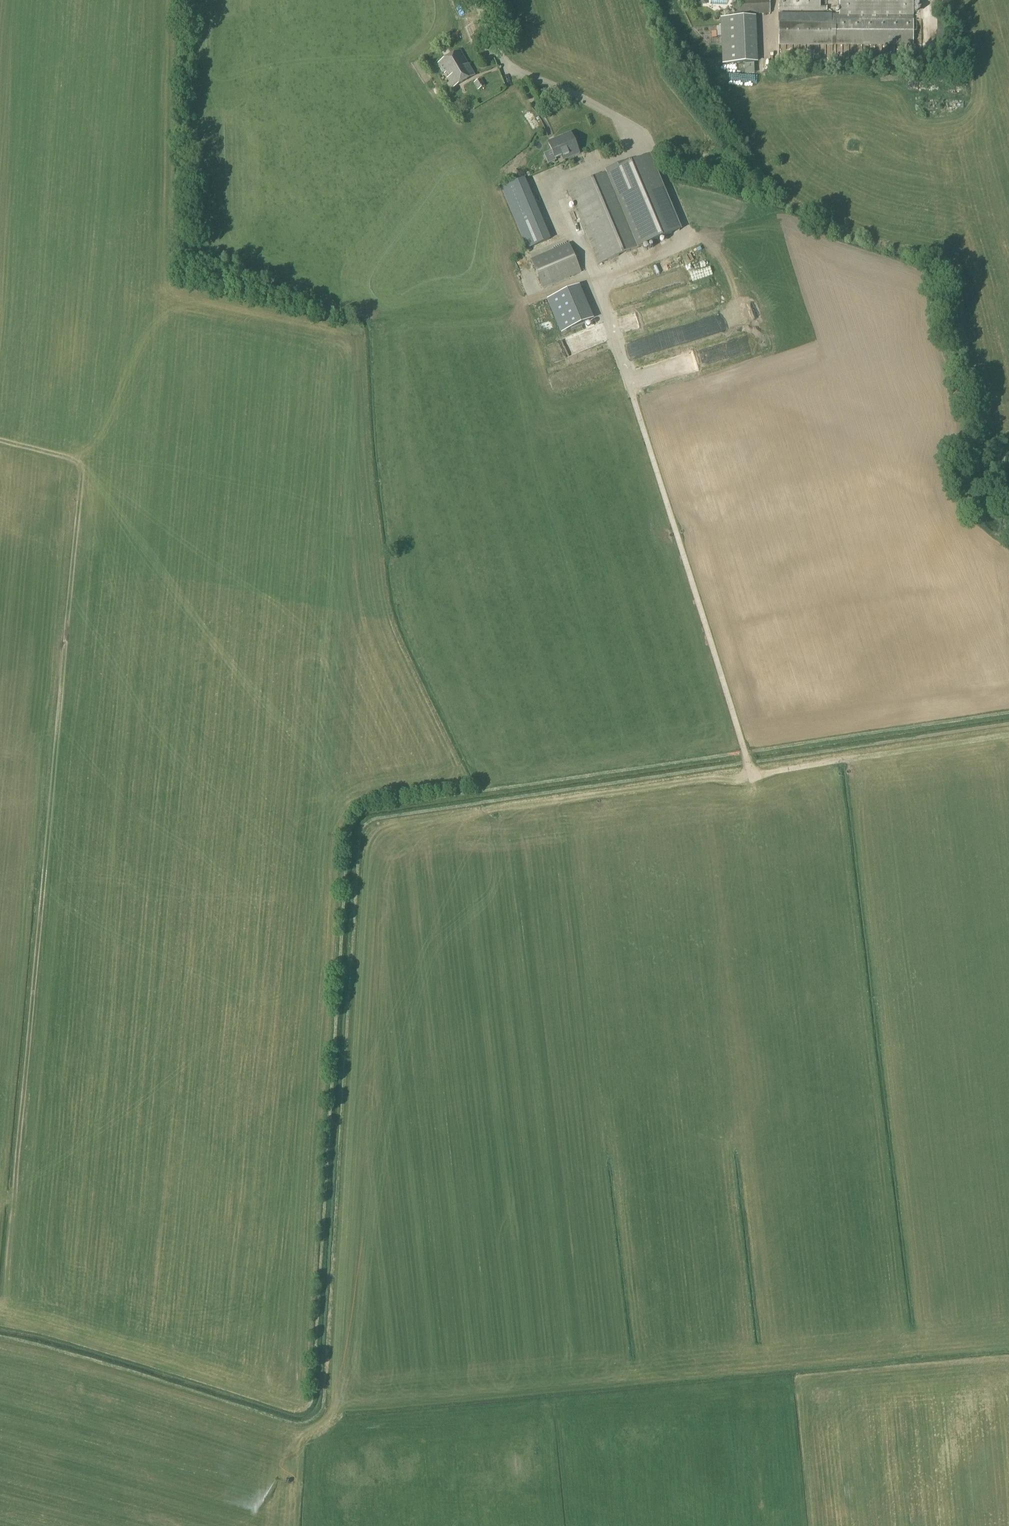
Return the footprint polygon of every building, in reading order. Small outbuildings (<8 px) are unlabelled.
[(770,14),(769,0),(740,0),(741,15),(770,14)] [(856,45),(913,46),(913,15),(913,0),(839,0),(839,14),(778,14),(778,45),(856,45)] [(827,0),(778,0),(778,11),(827,12),(827,0)] [(722,64),(757,63),(755,17),(720,19),(722,64)] [(466,28),(474,42),(485,35),(478,21),(466,28)] [(452,88),(473,76),(459,52),(438,64),(452,88)] [(475,84),(479,91),(485,87),(481,81),(475,84)] [(567,159),(579,154),(571,134),(548,143),(555,159),(565,155),(567,159)] [(679,231),(648,157),(630,164),(629,161),(607,171),(608,174),(568,190),(599,265),(679,231)] [(528,249),(550,240),(524,179),(502,189),(528,249)] [(543,288),(581,272),(569,245),(531,261),(543,288)] [(696,271),(683,277),(687,286),(700,281),(696,271)] [(629,301),(635,299),(631,287),(624,290),(629,301)] [(739,342),(718,346),(704,354),(699,357),(701,361),(684,370),(720,362),(727,361),(736,356),(743,354),(740,349),(739,342)]
